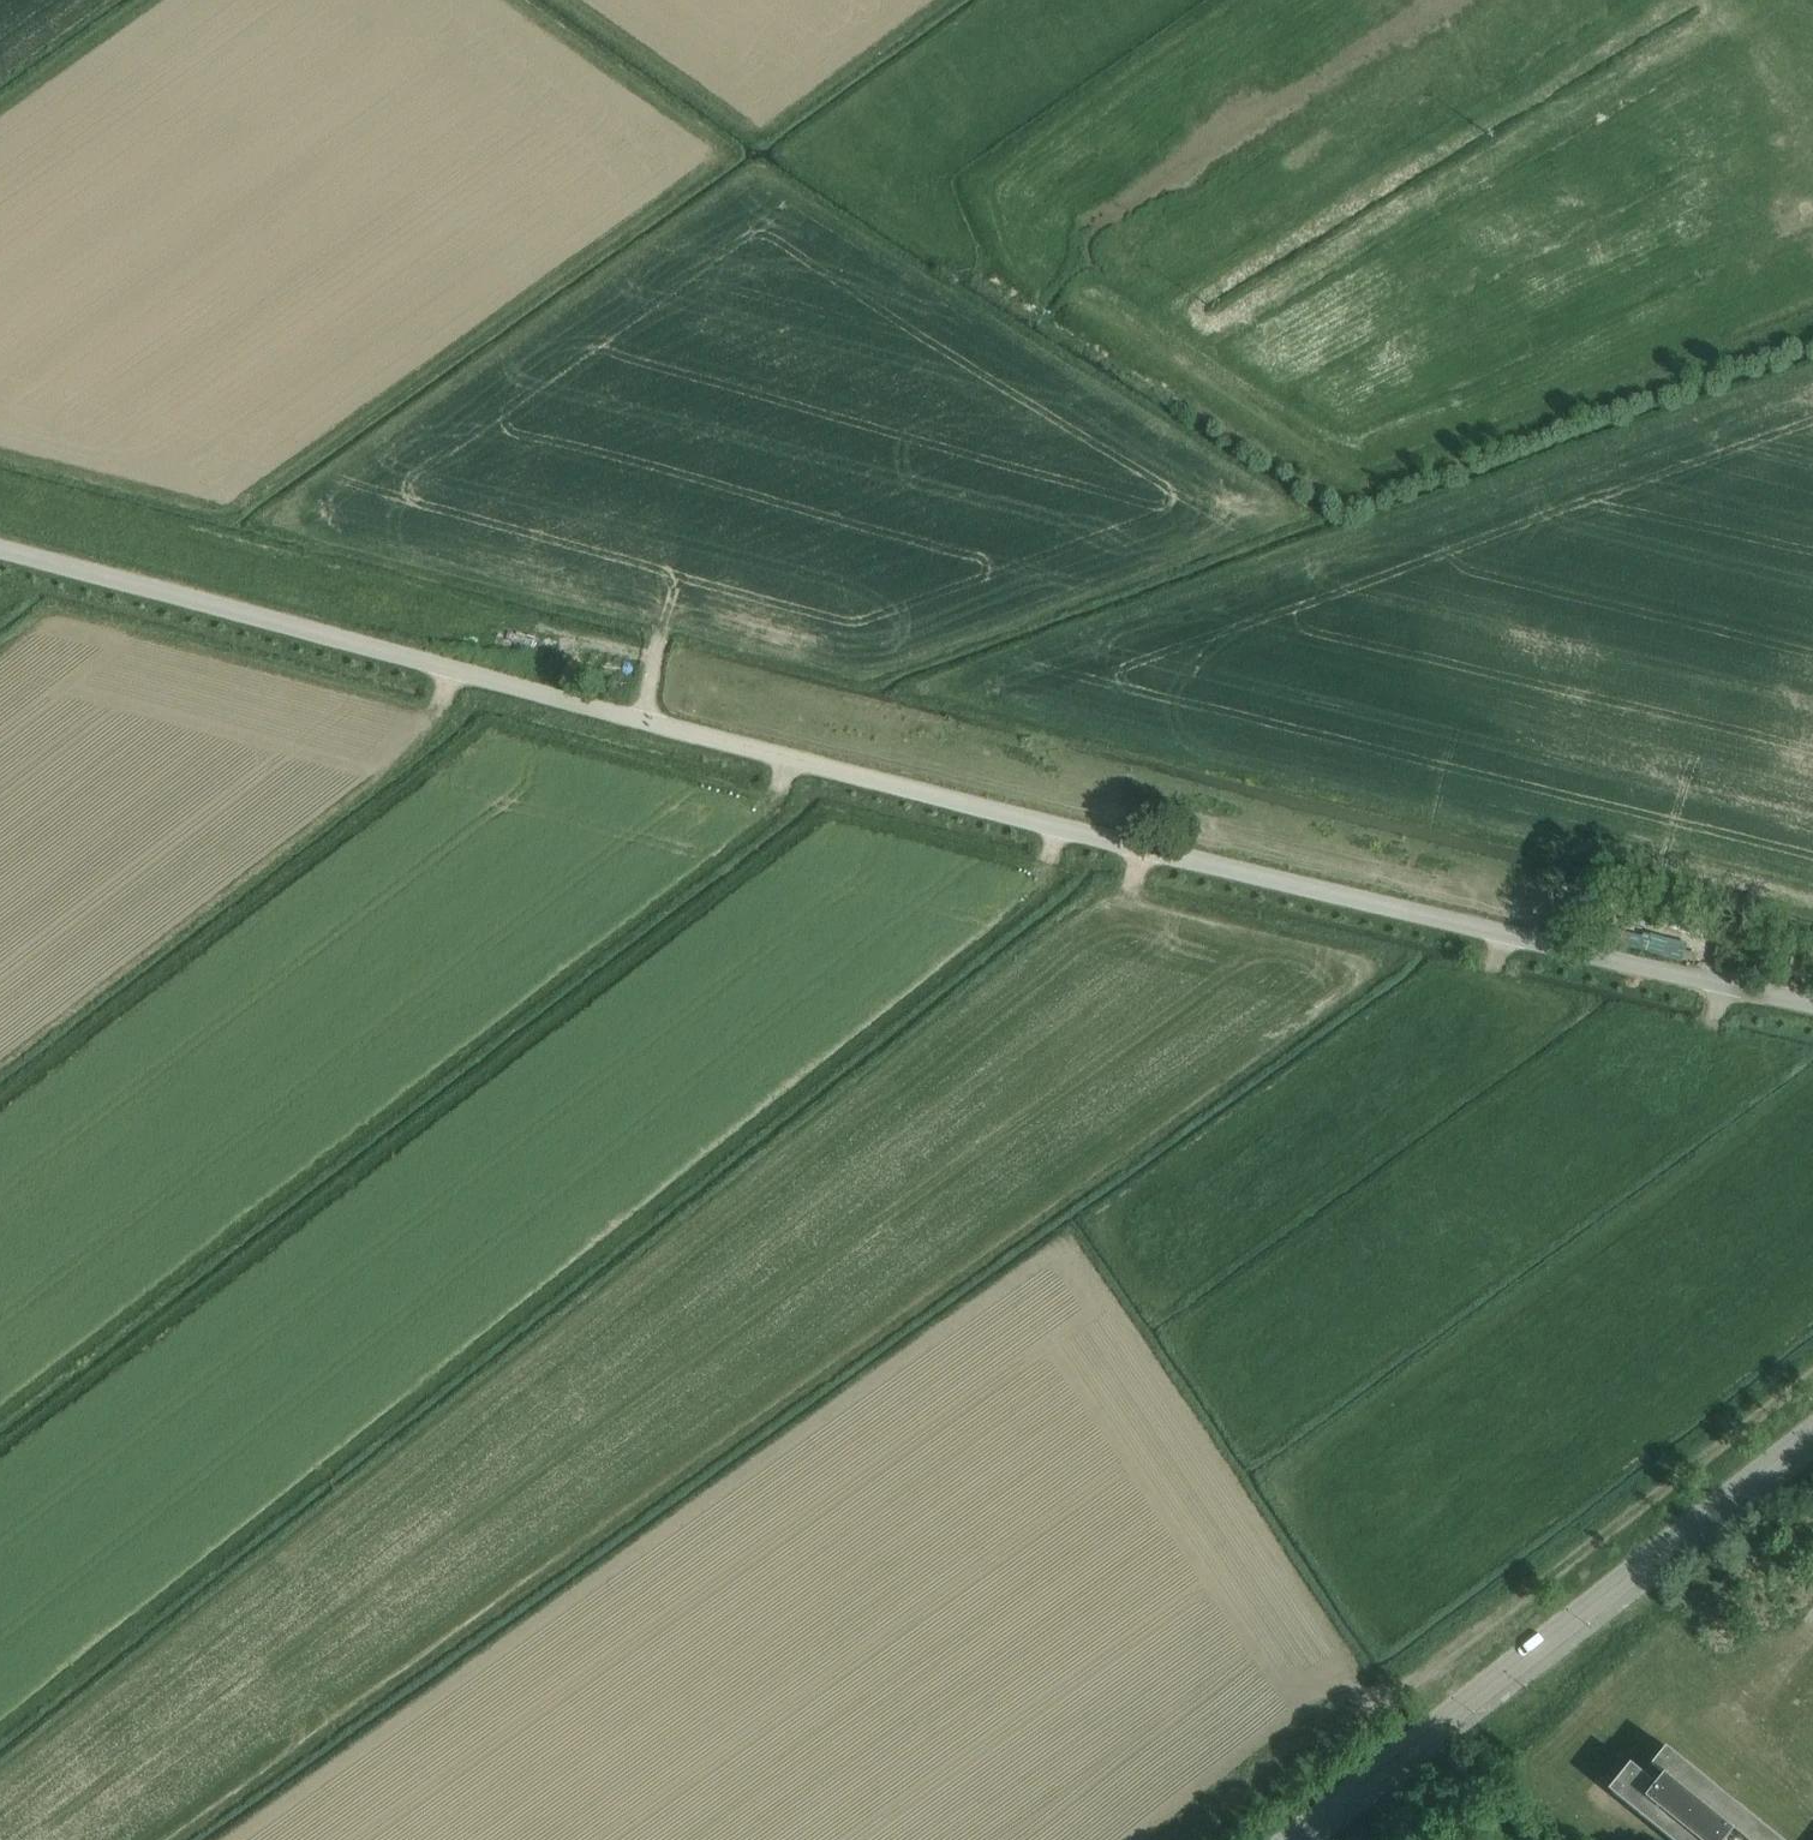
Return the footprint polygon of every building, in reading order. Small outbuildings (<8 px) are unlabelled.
[(1684,1760),(1670,1749),(1655,1769),(1668,1779),(1684,1760)] [(1684,1760),(1668,1779),(1661,1788),(1635,1766),(1613,1793),(1671,1839),(1782,1839),(1684,1760)]
